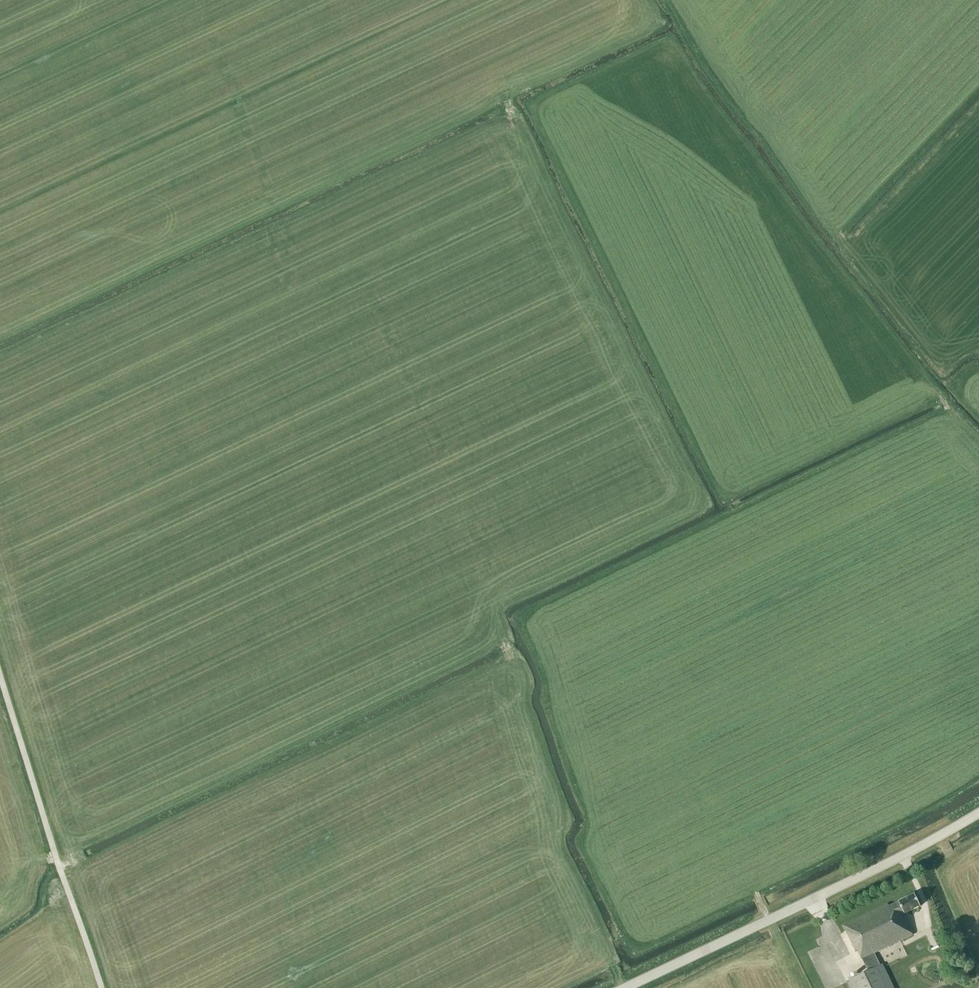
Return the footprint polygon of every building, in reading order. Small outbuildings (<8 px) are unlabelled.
[(921,907),(915,894),(889,907),(888,904),(843,926),(856,952),(858,951),(862,960),(868,972),(847,982),(850,987),(894,987),(882,965),(880,966),(874,954),(913,935),(903,915),(921,907)]
